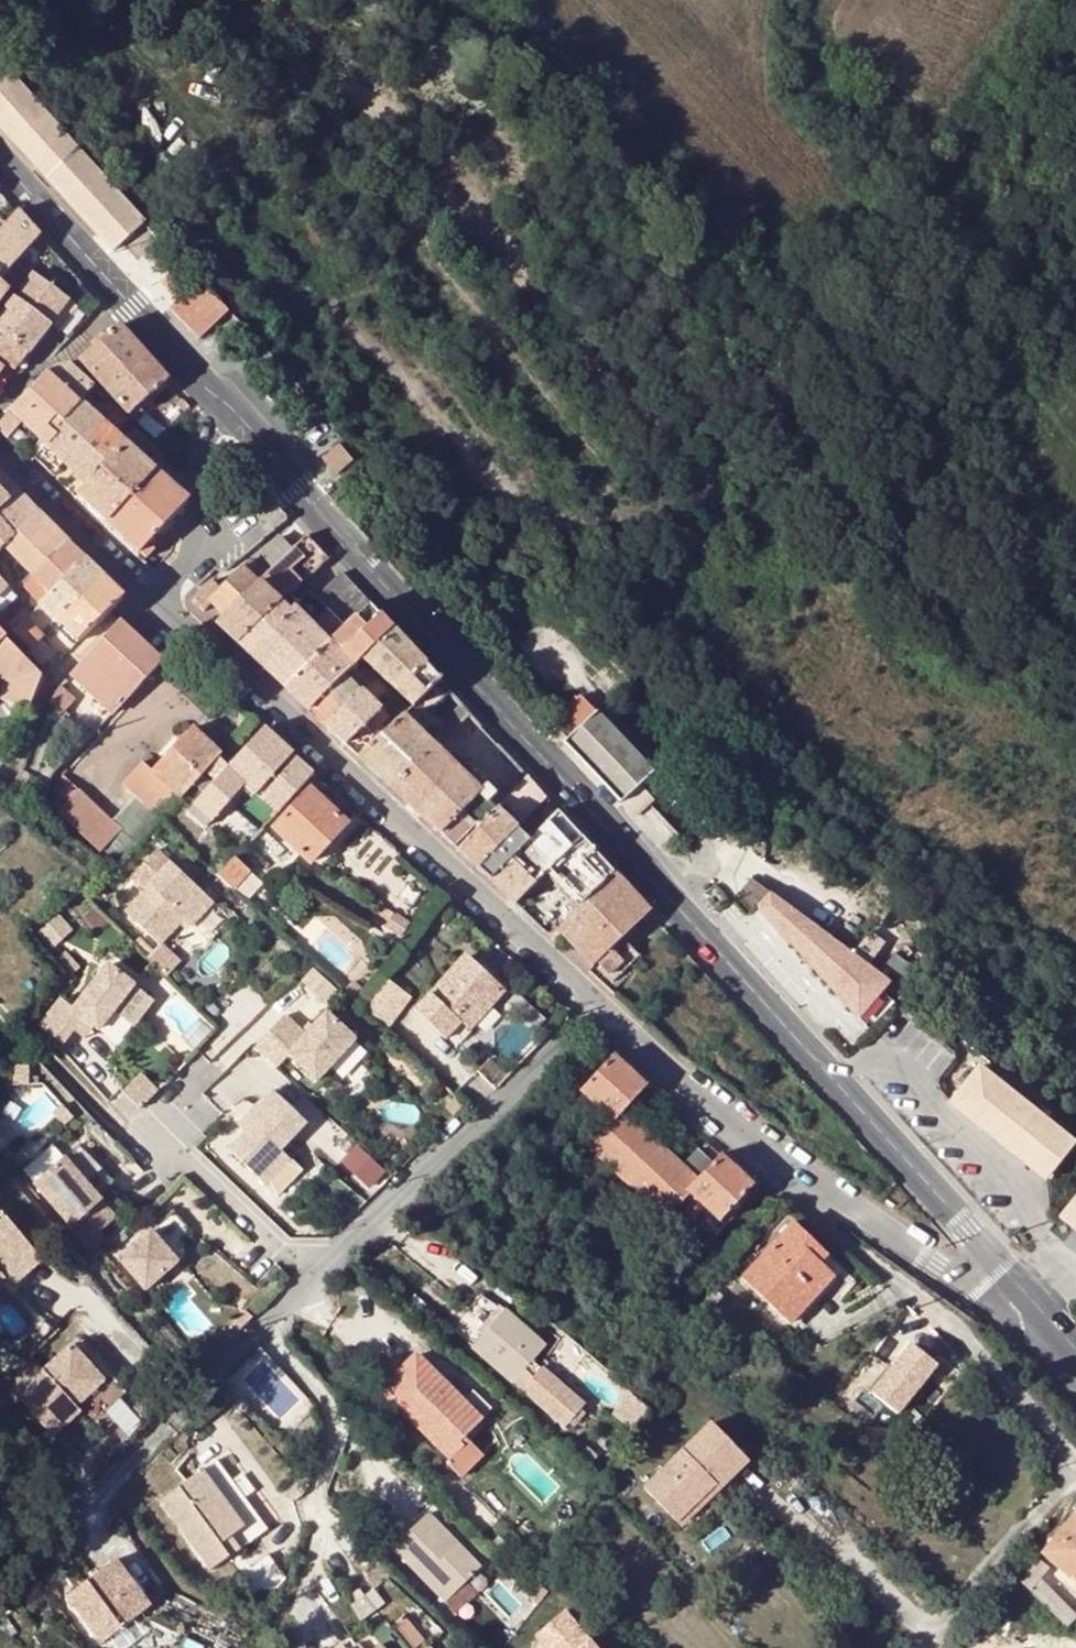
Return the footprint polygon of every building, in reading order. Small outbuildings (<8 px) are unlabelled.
[(161,237),(5,65),(0,70),(0,124),(114,249),(133,232),(148,249),(161,237)] [(10,269),(39,236),(17,212),(5,224),(0,230),(0,280),(10,269)] [(0,280),(0,284),(3,286),(8,290),(18,277),(10,269),(0,280)] [(35,274),(16,297),(21,302),(50,324),(68,300),(35,274)] [(169,275),(161,282),(176,297),(183,290),(169,275)] [(201,278),(198,280),(172,305),(202,337),(230,311),(201,278)] [(72,295),(68,300),(78,307),(81,303),(72,295)] [(27,353),(50,324),(21,302),(16,297),(3,314),(0,318),(0,334),(27,353)] [(78,307),(68,300),(50,324),(59,331),(78,307)] [(108,391),(128,415),(138,406),(167,380),(129,337),(119,324),(79,358),(108,391)] [(2,366),(5,364),(13,370),(18,363),(27,353),(0,334),(0,365),(2,366)] [(1,433),(7,438),(21,423),(41,441),(46,446),(56,436),(48,427),(57,418),(62,423),(80,403),(95,387),(68,362),(52,367),(45,375),(4,418),(0,422),(0,431),(1,433)] [(46,446),(64,462),(102,423),(80,403),(62,423),(57,418),(48,427),(56,436),(46,446)] [(132,419),(135,422),(145,413),(138,406),(128,415),(130,417),(132,419)] [(115,409),(102,423),(114,434),(127,420),(115,409)] [(64,462),(75,474),(114,434),(102,423),(64,462)] [(114,434),(75,474),(86,484),(124,444),(114,434)] [(78,493),(108,522),(155,472),(124,444),(86,484),(78,493)] [(323,459),(336,474),(353,459),(340,444),(323,459)] [(155,472),(108,522),(146,559),(154,550),(148,545),(176,514),(188,502),(155,472)] [(19,494),(17,491),(1,476),(0,475),(0,510),(19,494)] [(68,544),(62,538),(27,503),(19,494),(0,510),(0,550),(5,545),(34,576),(68,544)] [(283,558),(225,616),(217,623),(238,644),(288,595),(301,583),(328,558),(307,534),(307,535),(291,550),(283,558)] [(291,550),(278,535),(219,588),(212,580),(193,600),(204,612),(213,603),(225,616),(283,558),(291,550)] [(55,589),(85,561),(68,544),(34,576),(50,593),(55,589)] [(487,554),(495,564),(505,555),(496,545),(487,554)] [(97,573),(85,561),(55,589),(50,593),(39,604),(58,622),(103,579),(97,573)] [(469,570),(478,579),(485,573),(477,563),(469,570)] [(341,572),(314,598),(345,628),(370,606),(341,572)] [(50,593),(34,576),(22,587),(39,604),(50,593)] [(123,598),(103,579),(58,622),(78,641),(85,634),(123,598)] [(288,595),(238,644),(258,662),(283,686),(341,633),(345,628),(314,598),(299,602),(297,604),(288,595)] [(341,633),(283,686),(309,710),(345,675),(356,664),(360,661),(362,659),(393,630),(378,614),(370,606),(345,628),(341,633)] [(11,629),(25,617),(28,614),(25,609),(7,623),(11,629)] [(25,617),(32,624),(39,618),(32,610),(28,614),(25,617)] [(25,617),(11,629),(12,631),(21,639),(30,649),(40,639),(44,636),(32,624),(25,617)] [(84,659),(70,675),(112,713),(113,714),(122,704),(162,660),(156,654),(120,620),(84,659)] [(42,676),(5,638),(6,636),(0,629),(0,677),(5,682),(0,695),(0,699),(28,710),(36,689),(42,676)] [(393,630),(362,659),(413,706),(440,681),(424,663),(393,630)] [(40,639),(30,649),(35,654),(41,660),(45,664),(48,665),(50,666),(53,667),(55,667),(57,665),(60,661),(62,660),(40,639)] [(356,664),(345,675),(361,692),(377,677),(360,661),(356,664)] [(318,718),(325,726),(361,692),(345,675),(309,710),(318,718)] [(361,692),(373,703),(389,688),(377,677),(361,692)] [(410,709),(377,739),(366,750),(358,757),(391,788),(411,769),(441,741),(451,732),(442,721),(432,710),(451,693),(440,681),(413,706),(410,709)] [(361,692),(325,726),(353,752),(358,757),(366,750),(377,739),(364,726),(380,711),(373,703),(361,692)] [(582,694),(556,717),(561,723),(556,728),(560,732),(558,734),(621,803),(636,788),(652,805),(669,789),(582,694)] [(461,704),(442,721),(451,732),(469,713),(461,704)] [(494,740),(469,713),(451,732),(441,741),(411,769),(391,788),(443,836),(453,846),(475,825),(478,828),(488,818),(496,810),(528,777),(524,772),(494,740)] [(100,807),(63,775),(55,783),(53,787),(52,791),(51,796),(52,799),(53,804),(54,807),(56,809),(63,816),(99,851),(95,855),(115,869),(152,830),(161,820),(163,822),(164,822),(183,802),(180,799),(204,773),(218,757),(221,755),(191,728),(152,770),(143,761),(121,783),(135,796),(112,819),(100,807)] [(204,773),(207,775),(214,782),(188,810),(206,827),(244,785),(254,795),(292,754),(271,736),(264,728),(228,767),(218,757),(204,773)] [(312,774),(295,758),(262,795),(279,811),(312,774)] [(30,775),(21,769),(15,780),(23,786),(30,775)] [(528,777),(496,810),(517,829),(532,812),(546,798),(540,791),(528,777)] [(311,790),(274,828),(310,862),(346,824),(311,790)] [(517,829),(496,810),(488,818),(478,828),(457,850),(489,880),(529,840),(529,839),(558,812),(549,801),(535,815),(532,812),(517,829)] [(501,890),(515,903),(552,867),(582,838),(569,824),(558,812),(529,839),(529,840),(489,880),(501,890)] [(399,856),(372,830),(342,861),(343,865),(372,883),(399,856)] [(582,838),(552,867),(586,901),(586,902),(615,875),(595,852),(582,838)] [(145,888),(124,909),(158,943),(182,918),(190,925),(212,902),(157,848),(131,875),(145,888)] [(229,849),(210,870),(217,877),(224,870),(234,859),(236,856),(229,849)] [(246,877),(249,872),(234,859),(224,870),(217,877),(232,891),(246,877)] [(267,889),(249,872),(246,877),(232,891),(250,908),(267,889)] [(586,901),(549,935),(554,940),(562,933),(592,966),(596,962),(611,948),(643,918),(648,923),(654,917),(630,891),(615,875),(586,902),(586,901)] [(771,895),(758,906),(858,1017),(885,988),(877,982),(881,976),(771,895)] [(381,906),(375,916),(386,923),(384,927),(400,936),(410,921),(395,911),(393,913),(381,906)] [(163,972),(179,963),(167,941),(151,949),(163,972)] [(611,948),(596,962),(609,975),(623,962),(611,948)] [(468,1027),(502,991),(465,957),(432,994),(430,992),(414,1010),(445,1038),(461,1021),(468,1027)] [(61,997),(41,1025),(64,1043),(75,1028),(84,1016),(95,1024),(100,1027),(135,982),(108,962),(75,1007),(61,997)] [(135,982),(100,1027),(120,1043),(154,998),(135,982)] [(388,985),(366,1017),(389,1038),(413,1002),(388,985)] [(285,1017),(254,1049),(277,1071),(289,1058),(317,1084),(358,1042),(329,1015),(307,1037),(285,1017)] [(84,1016),(75,1028),(86,1037),(95,1024),(84,1016)] [(648,1087),(613,1055),(579,1092),(608,1121),(585,1147),(663,1221),(680,1204),(690,1194),(705,1209),(719,1223),(754,1185),(722,1155),(721,1154),(712,1163),(697,1179),(684,1166),(658,1141),(626,1111),(648,1087)] [(983,1069),(954,1105),(1049,1183),(1075,1149),(1075,1144),(983,1069)] [(139,1076),(121,1094),(138,1111),(156,1093),(139,1076)] [(305,1123),(272,1091),(244,1118),(252,1125),(244,1132),(227,1150),(279,1200),(303,1175),(278,1150),(305,1123)] [(244,1118),(237,1126),(244,1132),(252,1125),(244,1118)] [(386,1173),(355,1144),(340,1160),(370,1189),(386,1173)] [(23,1172),(34,1186),(63,1160),(52,1147),(23,1172)] [(63,1160),(34,1186),(86,1246),(115,1219),(63,1160)] [(690,1194),(680,1204),(696,1220),(705,1209),(690,1194)] [(1062,1219),(1075,1231),(1075,1201),(1062,1219)] [(0,1216),(0,1282),(5,1277),(2,1274),(33,1248),(4,1213),(0,1216)] [(794,1225),(741,1278),(789,1326),(835,1278),(809,1254),(816,1246),(794,1225)] [(150,1230),(120,1259),(149,1289),(178,1259),(150,1230)] [(809,1254),(835,1278),(841,1270),(816,1246),(809,1254)] [(246,1307),(234,1319),(241,1325),(253,1313),(246,1307)] [(502,1312),(473,1347),(567,1427),(586,1405),(544,1370),(542,1373),(537,1380),(525,1370),(531,1363),(544,1348),(502,1312)] [(909,1343),(937,1362),(952,1340),(923,1322),(909,1343)] [(73,1340),(67,1346),(99,1383),(106,1377),(73,1340)] [(67,1346),(10,1397),(47,1438),(75,1413),(71,1408),(99,1383),(67,1346)] [(926,1368),(900,1350),(863,1400),(889,1419),(926,1368)] [(415,1356),(380,1392),(449,1460),(468,1441),(465,1438),(481,1421),(415,1356)] [(537,1380),(542,1373),(531,1363),(525,1370),(537,1380)] [(197,1413),(189,1421),(200,1430),(206,1423),(197,1413)] [(712,1422),(645,1489),(678,1523),(712,1488),(716,1485),(721,1489),(750,1460),(712,1422)] [(907,1437),(892,1456),(890,1458),(908,1474),(934,1442),(916,1426),(907,1437)] [(468,1441),(449,1460),(445,1463),(461,1481),(485,1458),(468,1441)] [(161,1501),(186,1536),(207,1566),(211,1570),(226,1559),(239,1551),(267,1531),(215,1461),(161,1501)] [(712,1488),(678,1523),(691,1535),(726,1501),(712,1488)] [(1075,1583),(1075,1511),(1075,1510),(1041,1553),(1075,1583)] [(446,1541),(449,1537),(427,1514),(393,1548),(444,1604),(480,1570),(457,1546),(454,1549),(446,1541)] [(201,1570),(207,1566),(186,1536),(181,1540),(201,1570)] [(457,1546),(449,1537),(446,1541),(454,1549),(457,1546)] [(238,1574),(251,1564),(239,1551),(226,1559),(238,1574)] [(251,1564),(238,1574),(253,1594),(281,1574),(266,1554),(251,1564)] [(1020,1581),(1066,1627),(1075,1618),(1075,1614),(1042,1580),(1050,1568),(1037,1558),(1020,1581)] [(100,1647),(107,1647),(136,1626),(152,1613),(116,1566),(67,1603),(100,1647)] [(545,1647),(593,1647),(562,1612),(534,1636),(545,1647)] [(385,1622),(352,1647),(405,1647),(385,1622)]
